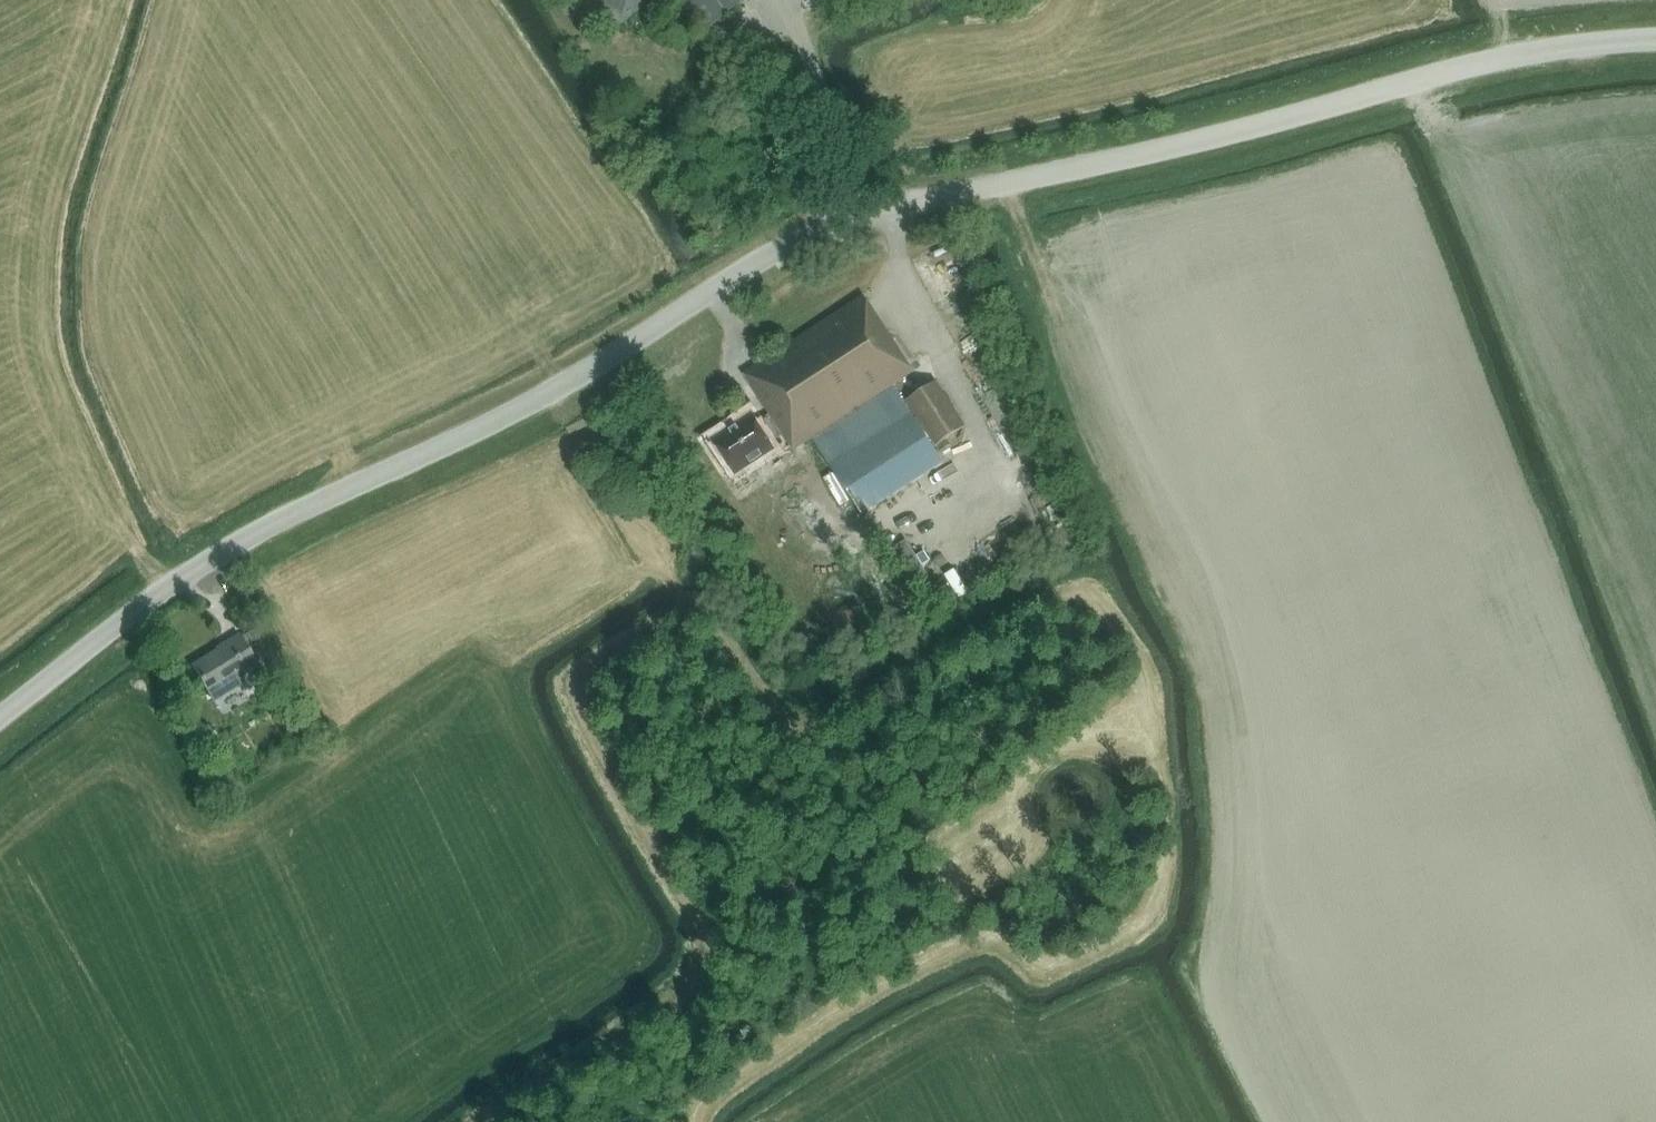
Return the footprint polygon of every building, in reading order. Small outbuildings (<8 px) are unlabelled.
[(650,1),(650,0),(601,0),(620,24),(650,1)] [(745,0),(672,0),(700,36),(745,0)] [(794,450),(913,372),(864,296),(744,373),(771,415),(757,424),(752,415),(747,418),(742,418),(739,422),(712,440),(714,443),(713,448),(717,454),(722,455),(735,474),(773,449),(777,454),(791,445),(794,450)] [(936,445),(964,428),(934,382),(907,400),(936,445)] [(861,516),(943,464),(894,387),(812,439),(861,516)] [(224,683),(255,664),(265,680),(275,674),(266,658),(272,655),(256,628),(240,638),(239,635),(226,643),(227,645),(192,666),(208,693),(210,692),(214,699),(228,690),(224,683)]
